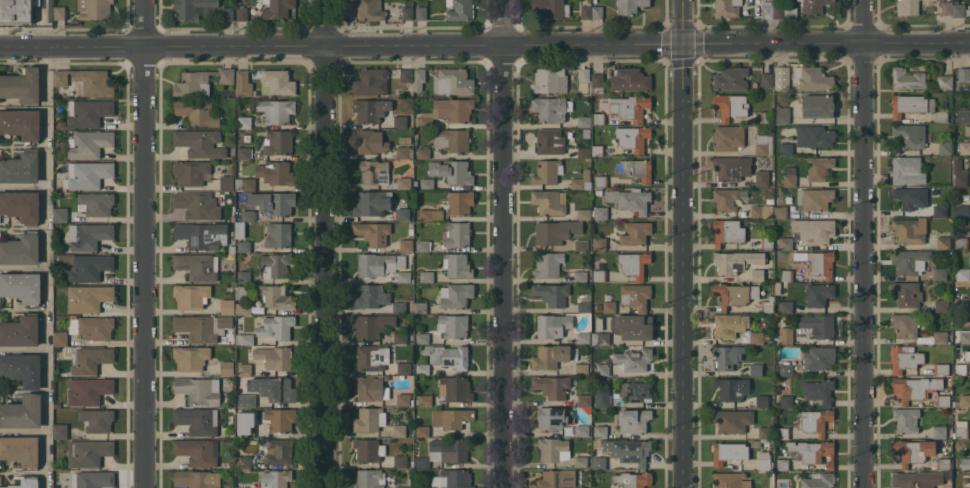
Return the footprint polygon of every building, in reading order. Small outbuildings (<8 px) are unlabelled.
[(32,23),(0,23),(0,0),(33,0),(32,23)] [(114,0),(115,0),(115,3),(110,3),(110,15),(108,15),(108,19),(87,19),(81,19),(81,17),(79,17),(79,14),(81,14),(81,12),(86,12),(86,0),(114,0)] [(174,9),(174,0),(218,0),(219,6),(208,6),(208,14),(199,14),(199,19),(185,19),(185,20),(180,20),(180,19),(177,19),(176,9),(174,9)] [(262,18),(262,0),(296,0),(296,7),(288,7),(288,18),(270,18),(262,18)] [(359,1),(359,0),(381,0),(381,9),(386,9),(386,20),(359,20),(359,15),(359,14),(359,11),(360,10),(360,1),(359,1)] [(446,6),(446,0),(472,0),(472,3),(474,3),(474,7),(472,7),(472,8),(474,8),(474,12),(472,12),(472,13),(474,13),(474,17),(472,17),(472,19),(446,19),(446,14),(444,14),(444,11),(446,11),(446,10),(455,10),(455,5),(446,6)] [(532,17),(532,0),(564,0),(564,18),(532,17)] [(618,14),(618,0),(650,0),(650,5),(637,5),(637,14),(618,14)] [(715,1),(715,0),(742,0),(742,5),(733,5),(733,6),(739,6),(739,16),(732,16),(729,18),(726,18),(724,16),(716,16),(716,7),(714,7),(714,1),(715,1)] [(797,2),(797,0),(834,0),(834,2),(830,2),(831,4),(822,4),(823,14),(816,14),(816,12),(803,13),(803,9),(801,9),(801,7),(803,7),(803,2),(797,2)] [(897,2),(897,0),(898,0),(919,0),(919,14),(898,14),(897,6),(896,6),(895,2),(897,2)] [(952,4),(952,1),(941,1),(942,15),(953,14),(953,4),(952,4)] [(953,4),(957,3),(957,1),(962,1),(962,3),(964,3),(965,17),(953,17),(953,4)] [(773,4),(773,18),(762,18),(762,4),(773,4)] [(592,5),(592,19),(581,19),(581,5),(592,5)] [(603,18),(593,18),(593,5),(603,5),(603,18)] [(774,5),(785,5),(785,6),(797,6),(797,18),(774,18),(774,5)] [(65,19),(54,19),(54,6),(65,6),(65,19)] [(413,6),(413,19),(402,19),(403,6),(413,6)] [(427,6),(427,20),(416,19),(416,6),(427,6)] [(234,7),(234,20),(223,20),(223,7),(234,7)] [(248,7),(248,20),(237,20),(237,7),(248,7)] [(19,97),(0,97),(0,74),(23,74),(23,67),(26,67),(26,66),(39,66),(40,66),(40,103),(19,102),(19,97)] [(789,66),(789,86),(775,86),(775,66),(789,66)] [(799,89),(799,79),(793,79),(793,66),(821,66),(821,72),(823,72),(825,74),(825,75),(834,75),(834,79),(835,80),(835,84),(834,85),(834,89),(799,89)] [(893,88),(893,75),(892,74),(892,71),(893,70),(893,66),(902,66),(902,67),(906,67),(906,73),(913,74),(913,71),(926,71),(925,83),(927,83),(927,88),(893,88)] [(640,67),(640,72),(643,72),(643,75),(651,75),(652,89),(609,90),(609,77),(613,77),(613,75),(617,75),(617,67),(640,67)] [(748,67),(748,70),(749,70),(749,72),(748,72),(748,76),(743,76),(743,80),(747,80),(747,82),(748,83),(748,86),(747,87),(747,89),(713,89),(713,74),(722,74),(721,67),(748,67)] [(969,80),(958,80),(958,67),(969,67),(969,80)] [(219,70),(219,68),(234,68),(234,83),(219,83),(219,74),(209,74),(209,83),(210,83),(210,95),(202,95),(202,94),(182,94),(182,95),(173,95),(173,85),(177,85),(177,82),(182,82),(182,70),(219,70)] [(353,79),(361,79),(361,77),(359,77),(359,68),(388,68),(388,82),(389,82),(389,90),(388,90),(388,94),(383,94),(383,95),(381,94),(353,94),(353,79)] [(400,82),(400,68),(412,68),(412,81),(400,82)] [(414,81),(415,81),(415,68),(426,68),(426,81),(422,81),(422,90),(414,90),(414,81)] [(466,71),(467,71),(467,77),(468,77),(468,78),(474,78),(474,93),(438,93),(433,93),(433,76),(439,76),(439,68),(466,68),(466,71)] [(531,83),(535,83),(535,68),(565,68),(565,74),(568,74),(568,84),(559,84),(559,92),(538,92),(531,92),(531,83)] [(589,68),(589,86),(579,86),(579,68),(589,68)] [(108,69),(108,84),(114,84),(115,96),(83,96),(83,95),(78,95),(78,80),(73,80),(73,72),(68,72),(68,86),(54,86),(54,69),(108,69)] [(249,69),(249,82),(253,82),(253,96),(236,96),(236,82),(237,69),(249,69)] [(288,69),(288,73),(289,74),(289,78),(288,79),(288,80),(296,80),(296,94),(270,94),(270,93),(262,93),(262,69),(288,69)] [(603,92),(592,92),(592,73),(604,73),(603,92)] [(774,73),(773,86),(761,86),(761,73),(774,73)] [(952,75),(953,88),(938,88),(937,75),(952,75)] [(729,116),(729,123),(721,123),(721,109),(714,109),(714,105),(713,104),(713,103),(713,102),(713,100),(713,99),(714,98),(714,92),(715,92),(715,94),(729,94),(729,95),(747,95),(747,96),(747,97),(748,100),(747,102),(747,103),(749,103),(749,108),(747,108),(748,116),(729,116)] [(893,119),(892,102),(892,101),(892,98),(892,97),(892,92),(894,92),(894,95),(897,95),(897,94),(899,94),(899,95),(924,95),(924,98),(935,98),(935,111),(901,111),(901,119),(893,119)] [(608,101),(608,97),(629,98),(629,96),(636,96),(636,97),(650,97),(650,95),(651,95),(651,97),(651,100),(652,100),(652,103),(651,104),(651,107),(651,109),(649,109),(650,107),(644,107),(643,125),(632,124),(632,118),(620,118),(620,116),(618,116),(619,113),(606,113),(606,111),(605,111),(604,110),(604,109),(599,109),(599,101),(608,101)] [(835,95),(835,117),(802,117),(803,102),(799,102),(799,97),(802,97),(802,95),(835,95)] [(573,100),(573,110),(566,110),(566,113),(567,113),(567,115),(565,115),(565,121),(556,121),(539,121),(539,117),(539,113),(539,112),(539,111),(531,111),(532,97),(540,97),(557,97),(566,97),(566,100),(573,100)] [(469,99),(469,98),(474,98),(474,107),(471,108),(471,113),(469,113),(470,122),(447,122),(447,116),(439,116),(439,118),(433,118),(433,127),(420,127),(420,126),(415,126),(415,117),(420,117),(420,116),(420,112),(433,112),(433,108),(433,99),(469,99)] [(220,113),(220,116),(222,116),(222,118),(220,118),(220,126),(208,126),(208,125),(189,125),(189,115),(174,114),(174,99),(193,99),(193,100),(212,100),(212,113),(220,113)] [(270,99),(270,100),(289,100),(289,99),(296,99),(296,113),(289,113),(289,123),(265,124),(265,119),(265,110),(256,110),(256,99),(270,99)] [(353,99),(358,99),(378,99),(378,100),(392,100),(393,110),(385,110),(386,116),(380,116),(380,122),(358,122),(358,120),(357,120),(357,113),(358,113),(358,111),(353,111),(353,99)] [(68,127),(68,123),(67,123),(67,119),(68,119),(68,100),(115,100),(114,115),(101,115),(100,127),(68,127)] [(790,107),(789,123),(776,123),(776,107),(790,107)] [(9,132),(0,132),(0,110),(40,109),(41,139),(39,139),(39,143),(22,143),(22,134),(9,134),(9,132)] [(957,122),(957,110),(969,110),(969,122),(957,122)] [(773,111),(773,122),(760,122),(760,111),(773,111)] [(948,111),(948,122),(936,122),(936,111),(948,111)] [(605,112),(605,124),(593,124),(593,113),(605,112)] [(407,115),(407,127),(394,127),(394,115),(407,115)] [(252,116),(252,128),(238,128),(238,116),(252,116)] [(578,126),(578,116),(591,116),(591,127),(578,126)] [(899,134),(892,134),(892,124),(925,124),(925,142),(927,142),(927,145),(925,145),(925,148),(910,148),(910,149),(899,149),(899,134)] [(634,154),(634,147),(620,147),(620,145),(619,145),(619,138),(616,138),(616,134),(615,133),(615,131),(615,130),(616,129),(616,127),(639,127),(639,126),(649,126),(649,125),(651,125),(651,126),(651,129),(652,130),(652,133),(651,134),(651,137),(651,140),(649,140),(649,137),(644,137),(644,154),(634,154)] [(744,125),(744,146),(738,151),(713,150),(714,143),(712,143),(712,135),(713,135),(714,131),(715,131),(715,125),(744,125)] [(824,125),(824,130),(834,130),(834,133),(836,133),(836,137),(834,137),(834,141),(833,141),(833,146),(797,146),(797,125),(824,125)] [(561,128),(561,136),(565,136),(565,137),(575,136),(575,144),(567,144),(567,148),(564,148),(564,153),(538,153),(538,152),(537,152),(537,147),(538,147),(538,145),(537,145),(537,133),(538,133),(538,128),(561,128)] [(291,132),(292,132),(292,152),(291,152),(291,154),(273,154),(264,154),(264,153),(263,153),(263,149),(264,149),(264,137),(266,137),(266,129),(273,129),(273,130),(291,130),(291,132)] [(357,153),(357,142),(357,129),(374,129),(374,130),(383,131),(382,141),(390,141),(390,149),(387,149),(387,152),(374,152),(374,153),(357,153)] [(469,137),(471,137),(471,141),(469,141),(469,152),(444,152),(444,147),(434,147),(434,129),(447,129),(469,129),(469,137)] [(68,158),(68,146),(69,146),(69,137),(74,137),(74,131),(97,131),(97,130),(101,130),(101,131),(114,131),(114,146),(100,146),(100,158),(68,158)] [(220,130),(220,131),(221,131),(221,142),(214,142),(214,147),(227,147),(227,157),(189,157),(189,147),(190,147),(190,145),(173,145),(173,130),(220,130)] [(756,134),(767,134),(767,135),(773,135),(772,154),(755,154),(756,134)] [(792,137),(793,143),(793,155),(780,155),(780,142),(780,137),(792,137)] [(952,141),(951,154),(938,154),(939,140),(952,141)] [(959,141),(969,141),(969,154),(959,154),(959,141)] [(604,145),(604,155),(592,155),(592,145),(604,145)] [(410,146),(410,147),(413,147),(413,157),(410,157),(410,158),(396,158),(396,146),(410,146)] [(251,159),(238,159),(238,147),(251,147),(251,159)] [(430,147),(430,158),(417,158),(417,147),(430,147)] [(591,147),(591,158),(578,157),(578,147),(591,147)] [(39,182),(0,182),(0,159),(8,159),(8,158),(22,158),(22,149),(26,149),(38,149),(38,153),(39,153),(39,180),(39,182)] [(962,169),(967,169),(967,185),(954,185),(954,155),(962,155),(962,169)] [(921,156),(921,161),(922,161),(922,165),(921,165),(921,172),(926,172),(926,183),(893,183),(893,163),(892,162),(892,159),(893,158),(893,156),(921,156)] [(644,160),(644,159),(646,159),(650,159),(650,157),(651,157),(651,184),(642,184),(642,176),(616,176),(616,174),(615,173),(615,170),(616,169),(616,163),(620,163),(620,160),(644,160)] [(752,157),(752,169),(751,168),(751,175),(741,174),(741,181),(721,181),(721,182),(719,182),(719,181),(718,181),(718,180),(717,180),(717,175),(717,170),(715,170),(715,166),(713,166),(713,157),(752,157)] [(835,157),(835,167),(828,167),(828,170),(826,170),(826,181),(808,181),(808,157),(835,157)] [(531,183),(531,174),(537,174),(537,167),(538,167),(538,160),(557,159),(562,159),(562,164),(563,164),(563,173),(557,173),(557,183),(531,183)] [(289,171),(293,171),(293,175),(296,175),(296,185),(289,185),(269,184),(269,182),(265,182),(265,176),(255,176),(255,164),(265,164),(265,163),(266,163),(266,160),(270,160),(270,161),(290,161),(289,171)] [(389,174),(392,177),(393,177),(393,182),(389,182),(389,184),(379,183),(379,184),(363,184),(363,179),(362,179),(362,170),(358,170),(358,168),(357,168),(357,161),(358,161),(358,160),(379,160),(379,162),(389,162),(389,174)] [(429,161),(440,161),(440,163),(444,163),(444,160),(448,160),(468,160),(468,166),(467,166),(467,170),(471,170),(471,174),(474,174),(474,184),(465,184),(465,183),(447,184),(447,174),(429,175),(429,161)] [(211,173),(210,173),(210,179),(203,179),(203,186),(177,186),(177,176),(176,176),(176,173),(173,173),(173,171),(173,163),(174,163),(174,161),(211,161),(211,173)] [(68,189),(68,188),(63,188),(63,178),(68,178),(68,162),(74,162),(115,162),(115,177),(100,177),(100,189),(68,189)] [(784,186),(784,174),(785,166),(796,166),(796,174),(796,186),(784,186)] [(583,178),(583,168),(590,168),(590,181),(591,181),(591,189),(584,189),(584,188),(571,188),(571,178),(583,178)] [(769,170),(769,186),(756,186),(756,170),(769,170)] [(234,175),(234,191),(220,191),(220,175),(234,175)] [(607,175),(607,186),(595,187),(595,175),(607,175)] [(411,177),(411,189),(398,189),(398,177),(411,177)] [(256,178),(256,189),(246,189),(246,190),(236,190),(236,178),(256,178)] [(434,178),(434,189),(421,189),(421,178),(434,178)] [(640,191),(651,191),(651,192),(652,192),(653,193),(652,194),(653,194),(653,197),(652,197),(653,198),(652,199),(651,199),(651,200),(647,200),(647,216),(638,216),(639,209),(618,209),(618,207),(617,206),(617,203),(618,202),(618,201),(609,201),(609,200),(604,200),(604,190),(610,190),(610,189),(620,190),(620,191),(631,191),(631,188),(640,188),(640,191)] [(798,210),(798,189),(818,189),(818,188),(821,188),(821,189),(835,189),(835,197),(832,198),(832,200),(828,201),(828,209),(798,210)] [(927,188),(927,193),(928,193),(928,196),(927,196),(927,206),(914,206),(914,210),(902,210),(902,203),(901,203),(901,198),(892,198),(892,195),(891,195),(891,190),(892,190),(892,188),(927,188)] [(739,189),(748,189),(748,197),(739,197),(734,197),(734,205),(736,205),(736,207),(737,207),(737,210),(737,212),(717,212),(717,207),(716,207),(716,204),(717,203),(717,201),(715,201),(714,197),(714,198),(713,189),(739,189)] [(380,210),(380,215),(361,215),(360,215),(353,215),(353,206),(357,206),(357,199),(359,199),(359,191),(379,191),(379,190),(386,190),(386,191),(392,191),(392,190),(394,190),(394,198),(394,199),(397,199),(397,200),(401,200),(401,206),(392,206),(392,212),(397,212),(397,208),(403,208),(403,206),(406,206),(406,207),(410,207),(410,220),(390,220),(389,221),(386,220),(386,210),(380,210)] [(559,190),(559,191),(566,191),(566,203),(566,214),(546,214),(539,214),(539,212),(538,212),(538,205),(539,205),(539,204),(531,204),(531,190),(559,190)] [(8,214),(0,214),(0,191),(39,191),(39,221),(38,221),(38,225),(24,225),(24,224),(21,224),(21,216),(8,216),(8,214)] [(469,191),(474,191),(474,204),(470,204),(470,214),(447,214),(447,207),(448,207),(449,191),(469,191)] [(211,192),(211,197),(216,197),(216,199),(217,199),(217,205),(221,205),(221,219),(185,219),(185,209),(187,209),(187,207),(173,207),(173,192),(211,192)] [(271,193),(271,192),(290,192),(295,192),(296,205),(291,205),(291,215),(271,215),(271,216),(269,216),(269,211),(260,211),(260,204),(248,204),(248,193),(271,193)] [(111,216),(93,216),(92,217),(90,217),(90,216),(86,216),(86,210),(78,210),(78,193),(115,193),(115,203),(113,203),(113,206),(111,206),(111,216)] [(773,205),(773,217),(751,217),(751,205),(773,205)] [(947,205),(947,217),(934,217),(933,205),(947,205)] [(969,205),(969,216),(957,216),(957,205),(969,205)] [(608,206),(608,218),(595,219),(595,216),(593,216),(593,209),(595,209),(595,206),(608,206)] [(787,206),(787,218),(775,218),(775,206),(787,206)] [(54,222),(54,207),(67,207),(67,222),(61,222),(54,222)] [(591,208),(591,219),(578,219),(577,209),(591,208)] [(433,209),(433,212),(443,212),(443,219),(433,219),(433,220),(420,220),(420,209),(433,209)] [(241,221),(241,210),(255,210),(255,220),(245,220),(245,221),(241,221)] [(918,219),(918,218),(926,218),(926,233),(925,233),(925,243),(898,243),(898,232),(895,232),(895,228),(891,228),(891,219),(918,219)] [(715,228),(713,228),(713,219),(718,219),(718,220),(740,220),(740,227),(743,227),(743,232),(742,232),(742,234),(743,234),(743,236),(745,236),(745,241),(720,241),(720,249),(715,249),(715,228)] [(835,220),(835,233),(829,233),(829,244),(809,244),(809,240),(800,240),(800,231),(791,231),(791,220),(835,220)] [(245,237),(236,237),(236,222),(241,221),(245,221),(245,237)] [(469,228),(470,228),(470,229),(471,229),(471,234),(470,234),(470,240),(469,240),(469,246),(446,246),(446,247),(442,247),(442,244),(443,244),(443,236),(447,236),(447,221),(469,222),(469,228)] [(559,222),(559,221),(583,221),(583,234),(569,234),(569,239),(562,239),(562,245),(559,245),(536,245),(536,222),(559,222)] [(267,230),(265,230),(265,228),(267,228),(267,222),(274,222),(291,222),(291,247),(265,247),(265,246),(264,247),(262,246),(262,242),(263,241),(263,239),(265,239),(265,237),(269,237),(269,231),(267,231),(267,230)] [(369,222),(369,223),(386,223),(386,222),(391,222),(391,233),(386,233),(387,245),(369,246),(369,240),(364,240),(364,233),(353,234),(353,223),(369,222)] [(619,244),(619,234),(629,234),(629,230),(625,230),(625,222),(652,222),(652,233),(646,233),(646,244),(619,244)] [(189,238),(174,238),(174,223),(193,223),(228,223),(228,233),(227,233),(227,247),(221,247),(221,250),(208,250),(208,249),(189,249),(189,238)] [(114,224),(114,239),(97,239),(97,250),(71,250),(71,243),(69,243),(69,224),(114,224)] [(40,263),(0,263),(0,232),(1,232),(1,241),(8,241),(8,239),(22,239),(22,230),(38,230),(38,234),(39,234),(39,262),(40,262),(40,263)] [(773,236),(774,248),(761,248),(761,236),(773,236)] [(937,236),(950,236),(950,240),(952,240),(952,247),(950,247),(950,249),(937,249),(937,236)] [(606,250),(593,249),(594,237),(607,237),(606,250)] [(792,237),(792,249),(780,249),(780,248),(778,248),(778,242),(780,242),(780,237),(792,237)] [(968,237),(968,248),(955,248),(955,237),(968,237)] [(400,239),(413,239),(413,251),(400,251),(400,239)] [(588,239),(588,250),(575,250),(575,239),(588,239)] [(251,241),(251,251),(238,251),(238,240),(251,241)] [(429,240),(429,251),(416,251),(416,240),(429,240)] [(828,252),(828,251),(833,251),(833,250),(834,250),(834,252),(836,253),(836,258),(834,259),(834,261),(833,261),(832,281),(825,280),(826,275),(808,275),(808,273),(808,271),(809,271),(811,271),(811,267),(810,267),(810,265),(811,265),(811,260),(793,260),(793,252),(828,252)] [(896,270),(896,266),(897,264),(897,263),(891,263),(891,250),(931,250),(931,260),(930,260),(930,270),(924,270),(921,270),(921,274),(918,274),(918,275),(897,275),(897,270),(896,270)] [(650,253),(650,251),(651,251),(651,255),(652,256),(652,259),(651,260),(651,262),(644,262),(644,282),(636,282),(635,274),(623,274),(623,272),(621,272),(621,266),(620,266),(620,263),(618,263),(618,260),(617,260),(617,255),(618,255),(618,253),(650,253)] [(559,276),(538,276),(538,277),(531,277),(531,268),(535,268),(535,256),(537,256),(537,252),(565,252),(565,262),(559,262),(559,276)] [(718,274),(717,274),(717,272),(715,270),(715,266),(716,265),(714,265),(714,261),(713,261),(713,259),(714,259),(714,257),(713,258),(713,255),(714,255),(714,253),(713,253),(713,252),(719,252),(734,252),(765,252),(765,256),(767,256),(767,260),(765,260),(765,264),(754,264),(754,263),(747,263),(747,266),(745,266),(745,270),(737,270),(737,275),(727,274),(726,274),(726,276),(724,276),(724,274),(721,274),(721,276),(718,276),(718,274)] [(114,255),(114,270),(100,270),(100,281),(68,281),(68,271),(64,271),(58,259),(58,254),(74,253),(74,255),(114,255)] [(287,277),(271,277),(271,278),(261,278),(261,266),(260,266),(260,255),(270,255),(270,254),(283,254),(283,253),(291,253),(291,264),(287,264),(287,277)] [(376,275),(375,277),(370,276),(370,277),(364,277),(358,277),(358,253),(376,253),(376,254),(406,255),(406,268),(396,268),(396,271),(388,271),(384,275),(376,275)] [(467,253),(467,263),(470,263),(470,268),(474,268),(473,277),(466,277),(466,276),(448,276),(448,267),(443,267),(444,253),(467,253)] [(213,254),(213,255),(218,255),(218,272),(218,281),(189,281),(189,271),(190,271),(190,269),(173,269),(173,254),(213,254)] [(606,281),(593,281),(593,270),(597,270),(597,262),(604,262),(605,270),(606,270),(606,281)] [(947,268),(947,274),(952,274),(952,279),(947,279),(947,280),(934,280),(934,268),(947,268)] [(969,268),(969,280),(956,280),(956,268),(969,268)] [(764,269),(764,281),(752,281),(752,269),(764,269)] [(793,269),(793,281),(780,281),(780,269),(793,269)] [(238,270),(251,270),(251,282),(238,282),(238,270)] [(587,270),(587,281),(574,281),(574,270),(587,270)] [(411,271),(411,282),(397,281),(398,271),(411,271)] [(421,282),(420,271),(434,271),(434,282),(421,282)] [(10,295),(0,295),(0,273),(41,273),(41,303),(39,303),(39,304),(39,306),(23,306),(23,297),(10,297),(10,295)] [(759,285),(759,298),(749,298),(749,302),(746,302),(746,304),(727,305),(727,312),(721,312),(721,293),(715,293),(715,296),(714,296),(714,282),(715,282),(715,283),(726,283),(726,285),(759,285)] [(919,282),(919,290),(922,290),(922,301),(919,301),(919,307),(898,307),(898,296),(896,296),(896,293),(894,293),(894,292),(894,291),(891,291),(891,282),(919,282)] [(456,308),(456,309),(452,309),(452,308),(451,307),(450,309),(447,309),(447,307),(444,307),(444,309),(441,309),(441,307),(439,307),(439,304),(441,304),(441,301),(439,301),(439,299),(441,299),(441,286),(448,287),(448,283),(474,283),(474,297),(466,297),(466,298),(468,299),(467,303),(467,304),(467,308),(456,308)] [(271,308),(271,306),(265,306),(265,301),(263,301),(263,294),(256,294),(256,284),(265,284),(265,285),(285,285),(285,294),(291,294),(291,297),(296,297),(296,308),(271,308)] [(353,308),(353,294),(360,294),(360,284),(383,284),(383,292),(391,292),(391,303),(379,303),(379,307),(353,308)] [(570,284),(570,295),(565,295),(565,307),(548,307),(548,302),(542,302),(542,295),(532,295),(532,284),(570,284)] [(651,284),(651,298),(646,298),(646,313),(638,313),(638,307),(629,307),(629,303),(621,303),(621,284),(651,284)] [(807,284),(835,284),(835,297),(826,297),(826,301),(825,301),(825,307),(807,307),(807,284)] [(68,312),(68,286),(114,285),(115,300),(100,301),(100,312),(68,312)] [(177,309),(177,300),(176,300),(176,297),(174,297),(174,294),(173,294),(173,287),(174,287),(174,285),(211,285),(211,296),(207,296),(207,303),(203,303),(203,309),(177,309)] [(236,286),(247,286),(247,299),(236,298),(236,286)] [(578,297),(584,297),(584,293),(590,293),(591,301),(591,312),(578,312),(578,297)] [(761,301),(769,301),(769,295),(774,295),(774,312),(761,312),(761,301)] [(221,314),(221,299),(234,299),(234,314),(233,314),(221,314)] [(949,299),(949,311),(935,312),(935,299),(949,299)] [(967,299),(967,312),(954,312),(954,300),(967,299)] [(780,300),(793,301),(793,313),(780,312),(780,300)] [(603,301),(616,301),(616,312),(603,312),(603,301)] [(236,313),(236,302),(251,303),(251,313),(236,313)] [(406,302),(406,313),(393,313),(393,302),(406,302)] [(427,302),(427,313),(415,312),(415,302),(427,302)] [(39,345),(0,345),(0,323),(1,323),(1,321),(21,321),(21,312),(38,312),(38,316),(39,316),(39,344),(39,345)] [(233,327),(225,327),(225,334),(218,334),(218,343),(215,343),(215,344),(209,344),(209,343),(189,343),(189,332),(190,332),(190,331),(173,331),(173,315),(181,315),(181,314),(193,314),(193,315),(213,315),(213,317),(218,317),(218,315),(221,315),(221,314),(233,314),(233,327)] [(357,338),(357,336),(356,329),(357,329),(357,327),(353,327),(353,314),(358,314),(358,315),(396,315),(396,326),(383,326),(383,331),(380,331),(380,338),(357,338)] [(443,331),(439,331),(439,323),(438,323),(438,314),(468,314),(468,329),(466,329),(466,338),(443,338),(443,331)] [(537,314),(539,314),(539,315),(555,314),(555,315),(573,315),(573,328),(563,328),(563,337),(554,337),(554,338),(537,338),(537,314)] [(740,314),(740,315),(750,315),(749,327),(746,327),(746,331),(736,331),(736,338),(715,338),(715,326),(714,325),(713,323),(715,322),(715,314),(740,314)] [(917,314),(917,338),(910,338),(896,338),(896,329),(894,329),(894,323),(891,323),(891,314),(917,314)] [(93,339),(93,341),(90,341),(90,339),(86,339),(86,334),(78,334),(78,333),(69,333),(69,318),(70,318),(70,315),(76,315),(76,318),(78,318),(78,316),(115,317),(114,327),(112,327),(112,330),(111,330),(111,339),(93,339)] [(274,338),(273,338),(273,335),(256,335),(256,326),(264,326),(264,317),(274,317),(274,315),(295,315),(295,317),(296,317),(296,323),(295,323),(295,325),(290,325),(290,339),(274,339),(274,338)] [(652,315),(652,324),(648,324),(648,332),(647,332),(647,339),(622,339),(622,324),(626,324),(626,315),(652,315)] [(834,315),(834,323),(835,323),(835,338),(812,338),(810,338),(810,333),(812,333),(812,329),(806,329),(806,315),(834,315)] [(605,318),(605,331),(593,331),(592,318),(605,318)] [(780,328),(793,328),(793,333),(792,333),(792,343),(780,344),(780,328)] [(54,346),(54,331),(68,331),(68,346),(54,346)] [(407,332),(407,343),(394,343),(394,331),(407,332)] [(934,331),(947,331),(947,343),(934,343),(934,331)] [(960,331),(969,331),(969,343),(960,343),(960,331)] [(590,332),(590,343),(577,343),(577,332),(590,332)] [(610,332),(610,344),(593,344),(593,332),(610,332)] [(763,332),(763,344),(750,344),(750,332),(763,332)] [(254,333),(254,344),(241,344),(241,343),(236,343),(236,334),(254,333)] [(429,333),(429,343),(416,343),(416,333),(429,333)] [(357,370),(357,345),(388,345),(388,346),(389,347),(390,364),(385,364),(385,369),(384,369),(384,370),(357,370)] [(422,354),(422,345),(434,345),(434,346),(445,346),(445,347),(458,347),(458,345),(468,345),(468,370),(456,370),(456,367),(453,367),(453,365),(442,365),(442,364),(440,364),(440,363),(430,363),(430,354),(422,354)] [(571,347),(578,347),(578,360),(571,360),(571,361),(557,361),(557,369),(531,369),(531,356),(538,356),(538,346),(571,345),(571,347)] [(211,346),(211,358),(204,358),(204,364),(203,364),(203,371),(177,371),(177,361),(176,361),(176,358),(174,358),(174,356),(173,356),(173,349),(174,349),(174,346),(211,346)] [(745,346),(745,353),(741,353),(741,360),(738,360),(738,363),(733,363),(733,370),(717,370),(717,366),(715,366),(715,360),(717,360),(717,355),(714,355),(714,346),(745,346)] [(914,346),(914,352),(924,352),(924,363),(917,363),(917,368),(909,368),(909,369),(906,369),(906,368),(902,368),(902,375),(892,375),(892,358),(891,358),(891,346),(914,346)] [(115,348),(114,362),(98,362),(98,374),(71,374),(71,365),(72,365),(72,349),(77,349),(77,347),(115,348)] [(274,348),(274,347),(291,347),(291,350),(292,350),(292,356),(291,356),(291,370),(274,370),(274,369),(266,369),(266,358),(253,358),(253,348),(274,348)] [(652,347),(652,360),(650,360),(650,363),(647,363),(647,371),(624,371),(624,362),(613,362),(613,361),(610,361),(610,354),(613,354),(613,353),(624,353),(624,350),(642,350),(641,347),(652,347)] [(835,347),(836,360),(835,360),(835,369),(804,369),(804,367),(803,367),(803,364),(804,364),(804,362),(803,362),(803,358),(804,358),(804,352),(809,352),(809,347),(835,347)] [(3,377),(0,377),(0,354),(41,354),(41,389),(23,389),(23,378),(3,378),(3,377)] [(220,360),(234,361),(234,376),(220,376),(220,360)] [(780,376),(780,364),(781,364),(781,361),(791,361),(791,363),(793,363),(793,375),(780,376)] [(411,362),(411,375),(397,374),(398,362),(411,362)] [(236,375),(237,364),(238,364),(238,363),(251,363),(252,375),(236,375)] [(589,374),(575,374),(575,363),(589,363),(589,374)] [(610,375),(592,375),(592,363),(610,363),(610,375)] [(750,363),(762,363),(762,375),(750,375),(750,363)] [(949,363),(949,374),(934,374),(934,363),(949,363)] [(968,363),(968,375),(955,375),(955,363),(968,363)] [(430,364),(430,374),(416,374),(416,364),(430,364)] [(375,376),(375,378),(383,378),(383,386),(390,386),(390,398),(383,398),(383,399),(375,399),(375,400),(358,400),(358,390),(358,386),(356,385),(356,381),(358,380),(358,376),(375,376)] [(468,376),(468,380),(470,380),(470,392),(474,392),(474,401),(446,401),(446,395),(439,395),(439,383),(440,383),(440,376),(468,376)] [(540,376),(540,377),(570,377),(570,387),(576,387),(576,395),(570,395),(570,394),(566,394),(566,400),(548,400),(548,395),(543,395),(542,388),(531,388),(531,376),(540,376)] [(216,391),(220,391),(220,393),(222,393),(222,396),(220,396),(220,404),(207,404),(207,403),(189,403),(189,392),(174,393),(174,377),(193,377),(193,378),(212,378),(212,379),(216,379),(216,391)] [(269,402),(269,395),(261,395),(261,393),(258,390),(248,390),(248,378),(266,378),(266,377),(289,377),(289,379),(291,379),(291,388),(296,388),(296,402),(269,402)] [(906,377),(906,379),(920,379),(920,378),(929,378),(929,380),(931,380),(931,378),(943,378),(943,388),(937,388),(937,389),(933,389),(933,391),(928,391),(928,399),(908,399),(909,406),(902,406),(902,393),(894,393),(894,390),(893,390),(892,378),(906,377)] [(68,405),(68,378),(115,378),(115,393),(100,393),(100,405),(68,405)] [(738,378),(749,379),(750,394),(742,393),(742,401),(738,401),(738,399),(735,399),(735,400),(719,400),(719,386),(713,386),(713,378),(738,378)] [(822,382),(822,379),(835,379),(835,389),(831,389),(831,398),(832,398),(832,406),(822,406),(822,399),(806,399),(806,394),(802,394),(802,382),(822,382)] [(652,382),(652,398),(652,401),(644,401),(627,401),(627,396),(621,396),(621,382),(652,382)] [(596,388),(609,388),(610,407),(596,407),(596,388)] [(41,427),(0,427),(0,402),(23,402),(23,393),(42,393),(41,427)] [(410,393),(410,405),(397,405),(397,393),(410,393)] [(238,406),(238,394),(256,394),(256,406),(238,406)] [(432,394),(432,405),(419,405),(419,394),(432,394)] [(591,394),(591,405),(578,405),(578,394),(591,394)] [(960,394),(969,394),(969,406),(960,406),(960,394)] [(756,395),(769,395),(769,407),(756,407),(756,395)] [(793,395),(793,407),(780,407),(780,395),(793,395)] [(950,406),(937,406),(937,395),(950,395),(950,406)] [(383,407),(383,411),(386,411),(386,425),(379,425),(379,431),(361,431),(353,431),(353,418),(359,418),(359,407),(383,407)] [(538,419),(537,419),(537,415),(538,415),(538,407),(560,407),(560,408),(568,408),(568,415),(568,424),(563,424),(562,430),(539,430),(539,421),(538,421),(538,419)] [(218,408),(218,435),(189,435),(189,425),(190,425),(190,423),(173,423),(173,408),(218,408)] [(280,432),(280,433),(278,433),(278,432),(269,432),(269,424),(270,424),(270,419),(265,419),(265,408),(290,408),(294,408),(296,408),(296,417),(295,417),(295,421),(292,421),(292,432),(280,432)] [(920,408),(920,417),(917,417),(917,426),(918,426),(918,433),(897,433),(897,417),(893,417),(893,408),(920,408)] [(86,432),(86,425),(89,425),(89,420),(78,420),(78,409),(115,409),(115,420),(113,420),(113,423),(111,423),(111,432),(86,432)] [(465,420),(465,422),(462,422),(462,430),(442,430),(442,428),(440,428),(440,426),(432,426),(432,409),(475,409),(475,420),(470,420),(465,420)] [(652,418),(649,418),(649,421),(646,421),(647,422),(649,422),(649,430),(646,430),(646,433),(620,433),(620,424),(618,424),(618,417),(619,417),(619,410),(652,409),(652,418)] [(818,438),(818,431),(802,431),(802,416),(806,416),(806,411),(821,411),(821,409),(834,409),(834,420),(825,420),(825,438),(818,438)] [(754,410),(754,424),(746,424),(746,433),(719,433),(719,422),(713,422),(713,410),(754,410)] [(68,423),(68,438),(54,438),(54,423),(68,423)] [(406,424),(406,436),(393,436),(393,424),(406,424)] [(255,425),(255,437),(241,437),(242,425),(255,425)] [(429,425),(429,436),(416,436),(416,425),(429,425)] [(589,425),(589,436),(575,436),(575,425),(589,425)] [(955,425),(968,425),(968,438),(955,438),(955,425)] [(608,426),(608,438),(595,438),(595,426),(608,426)] [(760,438),(758,438),(759,426),(772,426),(771,438),(769,438),(769,439),(760,439),(760,438)] [(933,426),(946,426),(946,438),(933,438),(933,426)] [(789,427),(789,438),(777,438),(777,427),(789,427)] [(8,459),(0,459),(0,436),(39,436),(39,465),(38,465),(38,467),(37,467),(37,469),(25,469),(25,467),(22,467),(22,460),(8,460),(8,459)] [(264,463),(264,454),(267,454),(267,439),(292,438),(292,453),(292,463),(264,463)] [(359,439),(379,438),(379,444),(386,444),(386,455),(380,455),(380,462),(358,462),(358,459),(357,459),(357,458),(356,458),(356,453),(357,453),(357,448),(353,448),(353,438),(359,438),(359,439)] [(569,450),(570,450),(570,458),(559,461),(559,462),(540,462),(540,447),(539,447),(539,446),(538,446),(538,439),(539,439),(539,438),(560,438),(560,440),(569,439),(569,450)] [(173,439),(213,439),(217,439),(217,456),(218,456),(218,466),(189,466),(189,456),(190,456),(190,454),(173,454),(173,439)] [(469,439),(469,449),(467,449),(467,462),(450,462),(450,461),(441,461),(441,460),(429,460),(430,467),(416,467),(416,456),(429,456),(429,440),(469,439)] [(769,439),(769,441),(761,441),(761,447),(751,446),(751,440),(760,440),(760,439),(769,439)] [(788,459),(788,451),(787,446),(786,446),(786,441),(795,441),(795,444),(798,444),(798,442),(807,442),(807,443),(821,443),(821,441),(833,441),(833,439),(834,439),(834,470),(826,470),(826,461),(831,461),(831,455),(822,455),(822,463),(802,463),(802,461),(790,461),(790,470),(777,470),(777,459),(788,459)] [(68,467),(68,440),(115,440),(115,455),(101,455),(101,467),(68,467)] [(906,440),(906,441),(921,441),(921,447),(925,447),(925,460),(925,461),(924,461),(924,462),(908,462),(908,469),(902,469),(901,451),(893,451),(893,440),(906,440)] [(620,448),(624,448),(624,443),(630,443),(630,441),(651,441),(651,451),(646,451),(646,468),(638,468),(638,462),(620,462),(620,448)] [(713,450),(712,451),(711,449),(711,445),(712,443),(713,444),(713,442),(719,442),(719,443),(745,443),(745,445),(749,445),(749,451),(750,453),(750,456),(749,458),(749,459),(723,459),(723,467),(713,467),(713,450)] [(759,458),(758,458),(758,451),(769,451),(769,454),(770,454),(770,461),(773,461),(773,470),(759,470),(759,458)] [(408,455),(408,467),(394,467),(394,455),(408,455)] [(238,468),(238,456),(252,456),(252,468),(238,468)] [(588,456),(588,467),(574,467),(574,456),(588,456)] [(593,457),(606,457),(606,469),(593,469),(593,457)] [(950,458),(950,469),(937,469),(937,458),(950,458)] [(961,458),(969,458),(969,469),(961,469),(961,458)] [(287,480),(287,487),(271,487),(261,487),(261,472),(269,472),(269,469),(292,469),(292,480),(287,480)] [(385,487),(356,487),(356,484),(357,482),(358,482),(358,469),(382,469),(382,472),(385,472),(385,484),(384,484),(384,487),(385,487)] [(475,485),(475,487),(446,487),(446,485),(431,485),(432,475),(441,475),(441,474),(440,474),(440,471),(441,471),(441,469),(468,469),(468,473),(471,473),(471,485),(475,485)] [(575,485),(574,487),(562,487),(531,487),(532,482),(536,482),(536,479),(542,479),(542,469),(574,470),(575,471),(575,476),(575,478),(575,482),(575,483),(575,485)] [(220,484),(220,487),(189,487),(189,485),(174,485),(174,470),(194,470),(194,471),(212,471),(212,484),(220,484)] [(98,486),(98,487),(72,487),(72,472),(77,472),(77,471),(115,471),(115,486),(98,486)] [(934,485),(934,487),(900,487),(892,487),(892,483),(892,477),(892,472),(916,472),(916,471),(943,471),(943,484),(935,484),(935,485),(934,485)] [(644,485),(644,487),(623,487),(623,483),(612,483),(612,475),(621,475),(621,472),(630,472),(630,474),(642,473),(642,472),(652,472),(652,475),(653,482),(652,482),(652,485),(644,485)] [(746,480),(746,487),(714,487),(714,472),(746,472),(746,477),(742,477),(742,480),(746,480)] [(831,485),(831,487),(801,487),(801,478),(812,478),(812,476),(811,476),(811,473),(812,473),(812,472),(834,472),(834,476),(835,476),(835,482),(834,482),(834,485),(831,485)] [(39,479),(39,487),(0,487),(0,486),(8,486),(8,484),(22,484),(22,477),(25,477),(25,475),(38,475),(38,479),(39,479)]
